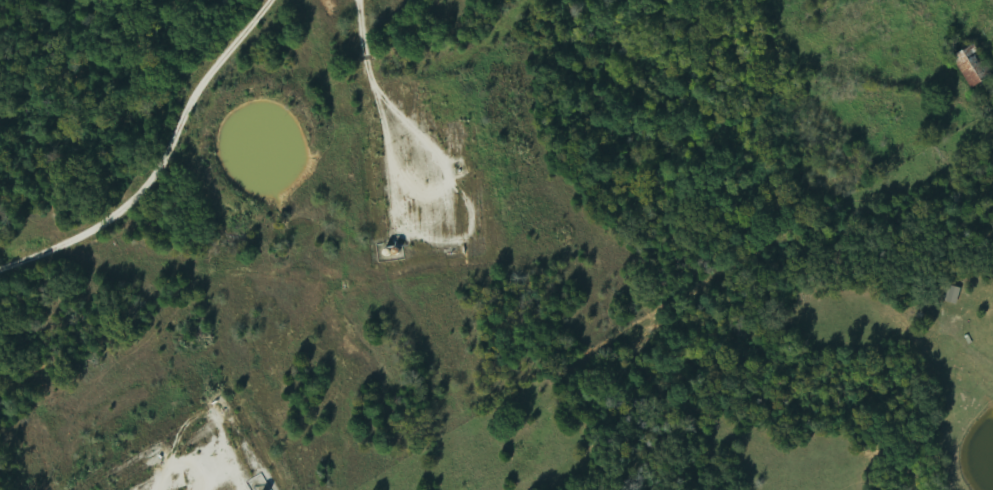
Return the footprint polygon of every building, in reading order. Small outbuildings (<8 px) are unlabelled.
[(992,81),(992,71),(981,47),(960,58),(976,90),(992,81)] [(960,304),(963,288),(949,285),(946,302),(960,304)]
